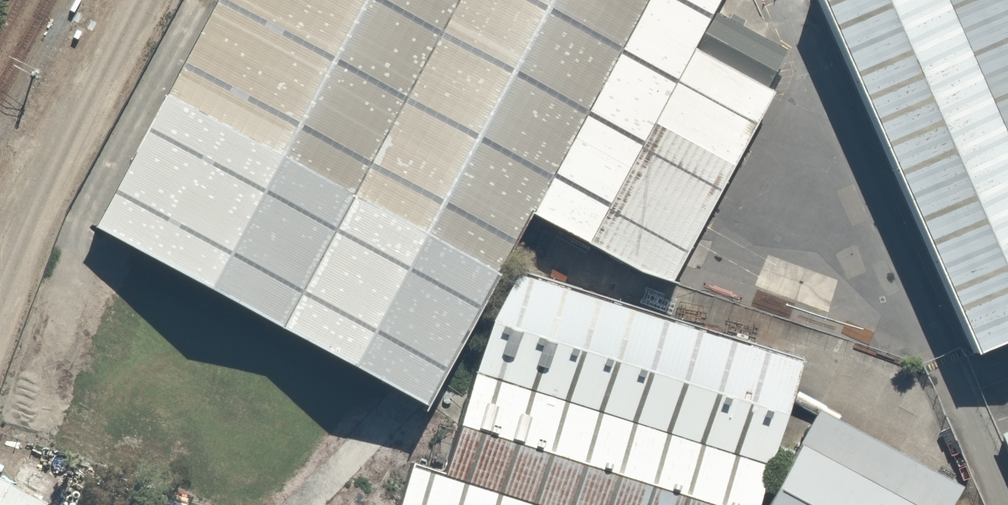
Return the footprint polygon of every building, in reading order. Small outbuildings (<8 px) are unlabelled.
[(67,225),(393,402),(499,209),(636,284),(743,90),(667,49),(693,0),(190,0),(67,225)] [(943,347),(1007,320),(1007,0),(796,0),(943,347)] [(480,264),(447,371),(738,463),(772,357),(480,264)] [(413,475),(509,504),(725,504),(738,463),(447,371),(413,475)] [(792,409),(739,504),(919,504),(930,485),(792,409)] [(413,475),(379,464),(366,504),(509,504),(413,475)] [(0,476),(0,504),(55,504),(0,476)]
